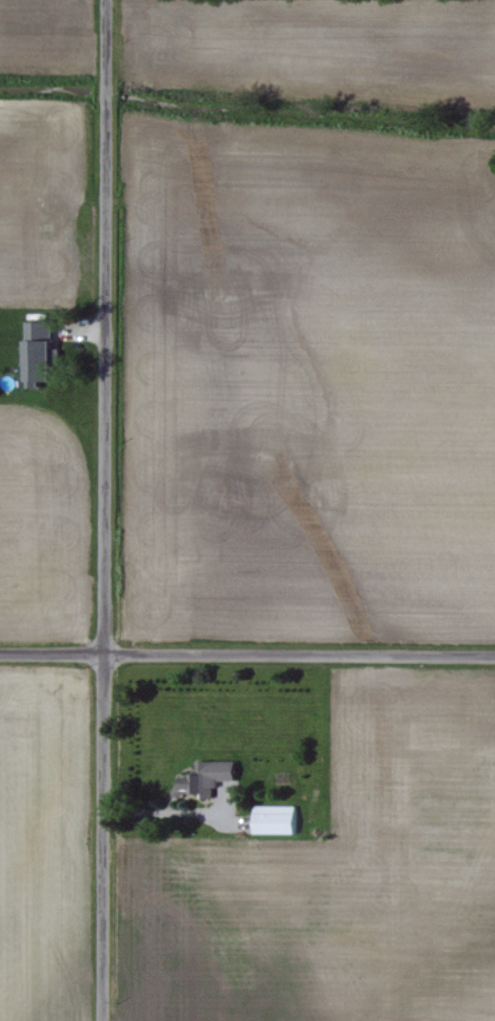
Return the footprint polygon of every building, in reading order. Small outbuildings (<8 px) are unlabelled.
[(58,382),(58,323),(32,323),(32,389),(48,389),(48,382),(58,382)] [(239,762),(197,763),(198,778),(182,778),(182,794),(218,793),(218,782),(240,781),(239,762)] [(300,806),(258,807),(259,835),(300,834),(300,806)]
